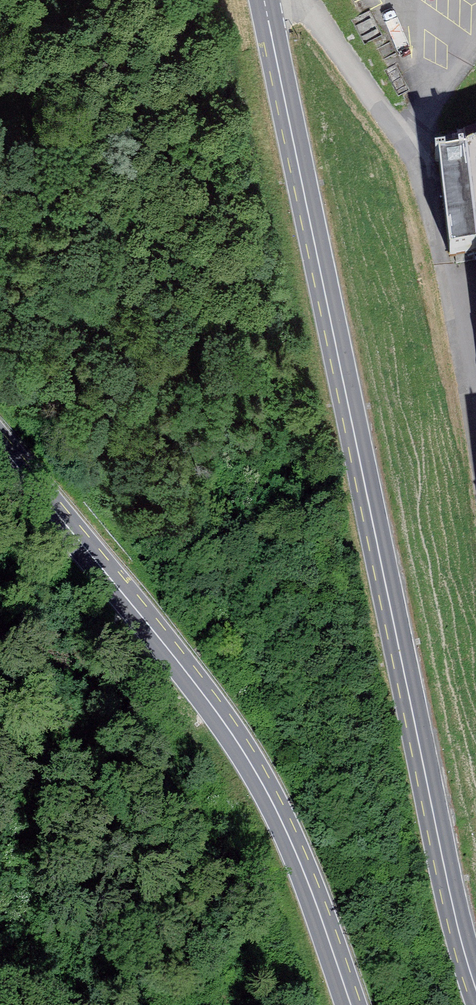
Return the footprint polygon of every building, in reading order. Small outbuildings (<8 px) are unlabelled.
[(438,155),(445,214),(451,260),(475,257),(475,150),(438,155)]
